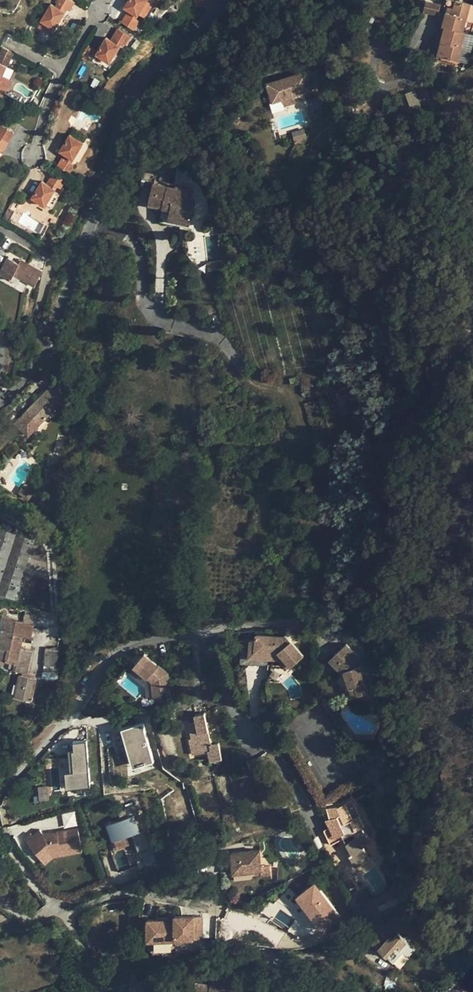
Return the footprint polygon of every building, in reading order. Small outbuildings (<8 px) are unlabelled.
[(72,0),(59,0),(58,2),(69,8),(72,0)] [(139,15),(148,0),(130,0),(126,6),(131,10),(139,15)] [(139,15),(145,18),(154,1),(152,0),(148,0),(139,15)] [(199,13),(205,7),(202,0),(193,0),(194,8),(199,13)] [(424,11),(438,15),(441,3),(431,0),(427,0),(424,11)] [(472,6),(454,0),(451,0),(442,28),(446,29),(464,34),(472,6)] [(66,13),(68,11),(69,8),(58,2),(54,7),(64,13),(66,13)] [(54,27),(64,13),(54,7),(51,4),(42,18),(54,27)] [(137,19),(139,15),(131,10),(128,14),(137,19)] [(140,21),(137,19),(128,14),(124,22),(135,29),(140,21)] [(54,27),(42,18),(37,25),(50,33),(54,27)] [(114,37),(122,41),(125,43),(130,36),(118,29),(114,37)] [(464,34),(446,29),(438,58),(459,65),(469,36),(464,34)] [(111,41),(119,45),(122,41),(114,37),(111,41)] [(121,46),(119,45),(111,41),(107,39),(98,54),(110,61),(121,46)] [(2,48),(0,53),(0,61),(9,66),(15,54),(2,48)] [(0,61),(0,73),(4,75),(5,73),(9,66),(0,61)] [(4,75),(0,83),(11,88),(16,78),(5,73),(4,75)] [(307,77),(266,82),(269,103),(279,101),(293,99),(310,97),(307,77)] [(414,91),(405,94),(410,107),(419,104),(414,91)] [(60,150),(65,153),(75,159),(84,143),(69,134),(60,150)] [(75,159),(65,153),(63,158),(72,163),(75,159)] [(72,163),(63,158),(58,165),(70,172),(75,165),(72,163)] [(53,173),(47,182),(57,188),(60,189),(66,180),(53,173)] [(45,186),(55,191),(57,188),(47,182),(45,186)] [(32,199),(46,206),(55,191),(45,186),(41,183),(32,199)] [(189,227),(192,214),(183,211),(185,201),(190,203),(193,194),(154,183),(148,202),(162,206),(171,209),(167,221),(189,227)] [(55,191),(46,206),(50,209),(59,193),(55,191)] [(192,214),(195,204),(190,203),(185,201),(183,211),(192,214)] [(167,221),(171,209),(162,206),(159,219),(167,221)] [(155,248),(165,249),(166,241),(156,240),(155,248)] [(0,271),(0,274),(16,283),(20,277),(37,286),(45,269),(23,257),(20,261),(8,255),(0,271)] [(219,273),(218,265),(206,266),(206,274),(219,273)] [(20,419),(33,431),(59,404),(46,392),(20,419)] [(28,437),(33,431),(20,419),(15,424),(28,437)] [(16,534),(0,528),(0,582),(16,534)] [(16,534),(0,582),(0,594),(14,599),(31,549),(33,542),(34,540),(16,534)] [(13,696),(30,700),(35,678),(29,676),(24,675),(25,672),(30,649),(19,646),(22,634),(30,636),(33,623),(34,623),(35,615),(24,613),(22,620),(1,616),(0,620),(0,628),(0,630),(0,647),(1,647),(7,649),(4,660),(15,662),(13,669),(22,671),(21,674),(18,674),(13,696)] [(287,634),(297,647),(303,642),(293,629),(287,634)] [(304,655),(297,647),(287,634),(284,635),(257,634),(257,650),(280,651),(292,665),(304,655)] [(345,644),(335,654),(342,662),(339,665),(344,671),(349,686),(346,687),(349,698),(367,693),(359,667),(355,663),(359,658),(345,644)] [(58,652),(35,650),(34,663),(57,666),(58,652)] [(342,673),(344,671),(339,665),(342,662),(335,654),(329,659),(342,673)] [(142,674),(144,655),(143,655),(133,667),(142,674)] [(166,675),(144,655),(142,674),(151,683),(153,699),(169,697),(166,675)] [(376,704),(373,694),(367,696),(368,704),(376,704)] [(196,721),(189,723),(192,738),(190,739),(193,754),(208,751),(211,761),(222,759),(218,743),(211,744),(205,712),(195,714),(196,721)] [(151,764),(144,725),(121,729),(128,769),(151,764)] [(64,775),(65,790),(89,789),(86,743),(71,744),(73,775),(64,775)] [(64,786),(63,774),(70,774),(70,769),(51,770),(53,787),(64,786)] [(40,787),(40,800),(48,800),(48,787),(40,787)] [(353,864),(368,856),(362,846),(371,840),(362,828),(364,826),(351,800),(338,807),(337,806),(321,809),(326,819),(340,815),(345,827),(332,833),(336,841),(344,837),(346,836),(348,842),(345,844),(350,852),(348,854),(353,864)] [(62,814),(64,828),(76,826),(74,812),(62,814)] [(340,815),(326,819),(330,826),(324,829),(327,835),(332,833),(345,827),(340,815)] [(105,827),(111,844),(140,833),(134,816),(105,827)] [(82,854),(77,827),(30,835),(35,862),(82,854)] [(131,838),(141,860),(152,856),(142,833),(131,838)] [(332,833),(327,835),(331,843),(336,841),(332,833)] [(234,874),(262,872),(261,867),(261,852),(233,853),(234,874)] [(369,859),(368,856),(353,864),(355,867),(369,859)] [(272,876),(272,866),(261,867),(262,872),(262,877),(272,876)] [(319,931),(339,916),(314,883),(294,899),(319,931)] [(202,938),(203,916),(176,915),(176,919),(175,922),(169,921),(169,919),(148,918),(148,939),(175,940),(175,938),(202,938)] [(395,926),(391,920),(382,925),(386,932),(395,926)] [(414,951),(398,934),(393,939),(390,937),(384,943),(378,937),(375,940),(374,944),(393,962),(403,953),(407,957),(414,951)] [(67,969),(62,961),(54,965),(58,973),(67,969)] [(229,990),(223,988),(224,985),(216,981),(212,991),(228,991),(229,990)]
